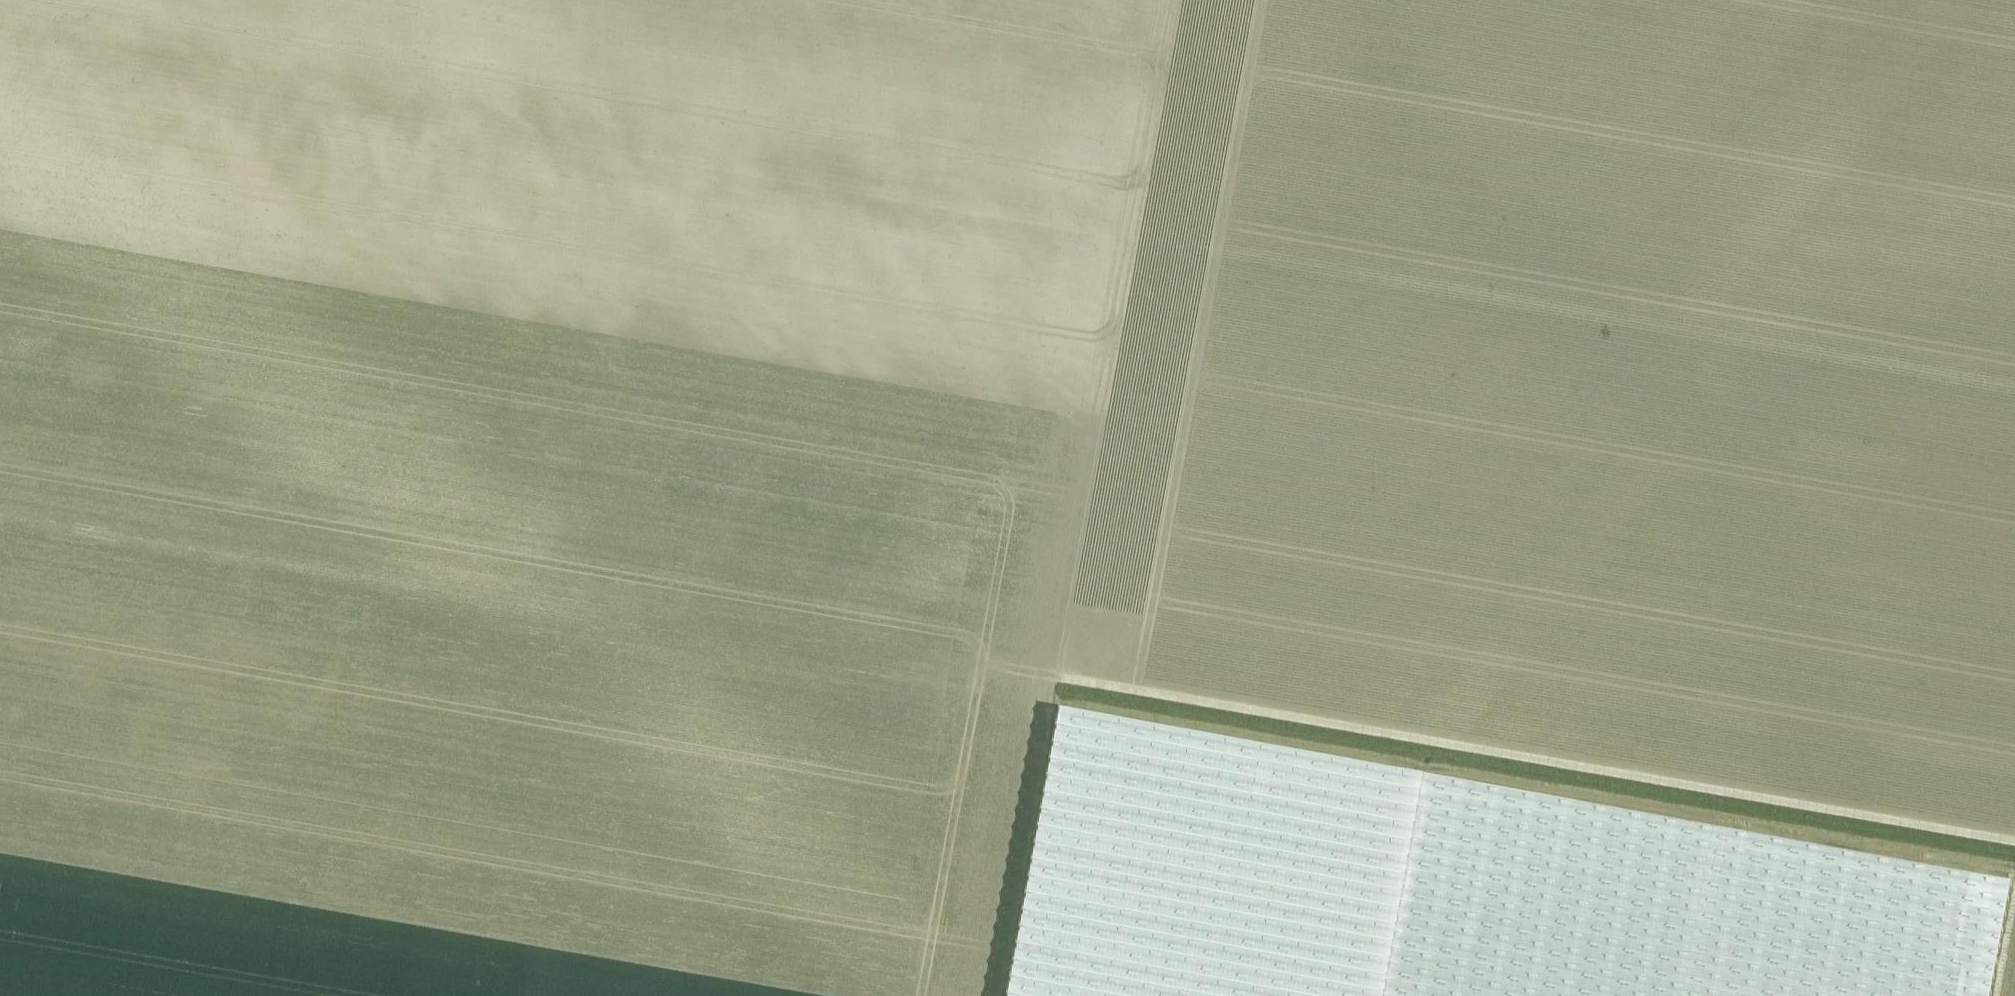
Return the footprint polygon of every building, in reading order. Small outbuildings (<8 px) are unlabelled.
[(2010,884),(1062,711),(1010,995),(1990,995),(2010,884)]
